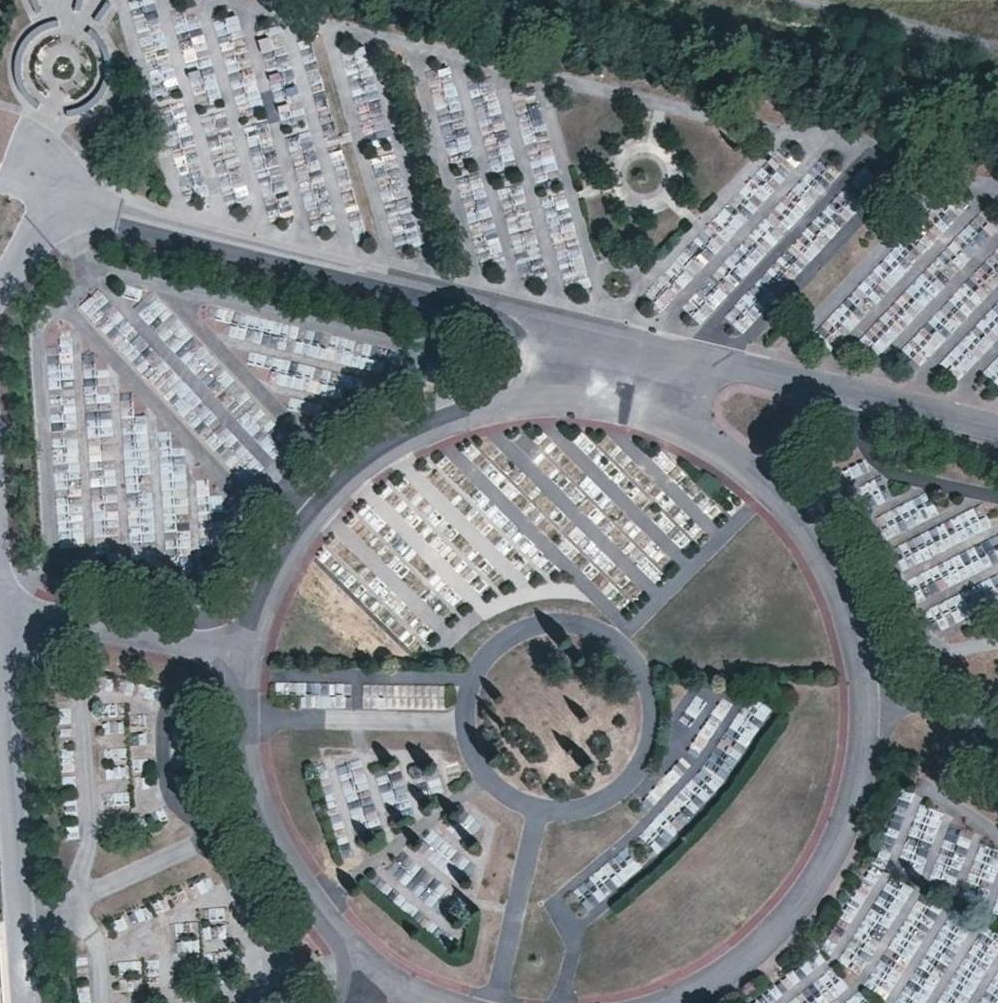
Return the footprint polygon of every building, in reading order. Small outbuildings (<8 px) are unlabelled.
[(985,374),(997,383),(997,356),(985,374)] [(911,525),(937,512),(931,501),(905,514),(911,525)] [(303,693),(303,706),(445,708),(445,683),(278,680),(277,692),(303,693)] [(661,796),(673,780),(685,788),(673,805),(698,810),(774,707),(753,691),(724,730),(730,703),(701,697),(697,694),(677,721),(701,726),(684,749),(687,733),(671,730),(666,755),(674,756),(665,769),(664,775),(650,794),(661,796)]
